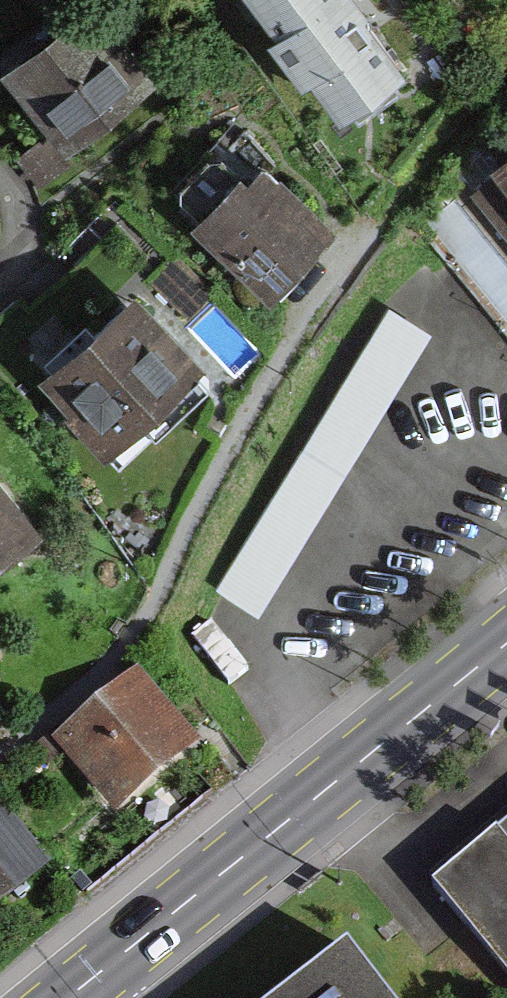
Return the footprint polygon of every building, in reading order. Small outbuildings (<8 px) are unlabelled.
[(8,57),(66,131),(147,68),(94,0),(82,0),(8,57)] [(383,0),(310,0),(265,32),(322,112),(416,45),(383,0)] [(492,146),(506,166),(506,134),(492,146)] [(332,215),(265,150),(204,212),(271,278),(332,215)] [(204,366),(139,292),(44,376),(110,450),(204,366)] [(389,296),(215,582),(260,607),(429,326),(389,296)] [(42,531),(0,478),(0,564),(42,531)] [(139,672),(54,740),(114,814),(199,746),(139,672)] [(506,969),(506,820),(434,879),(506,969)] [(286,997),(380,997),(346,953),(286,997)]
